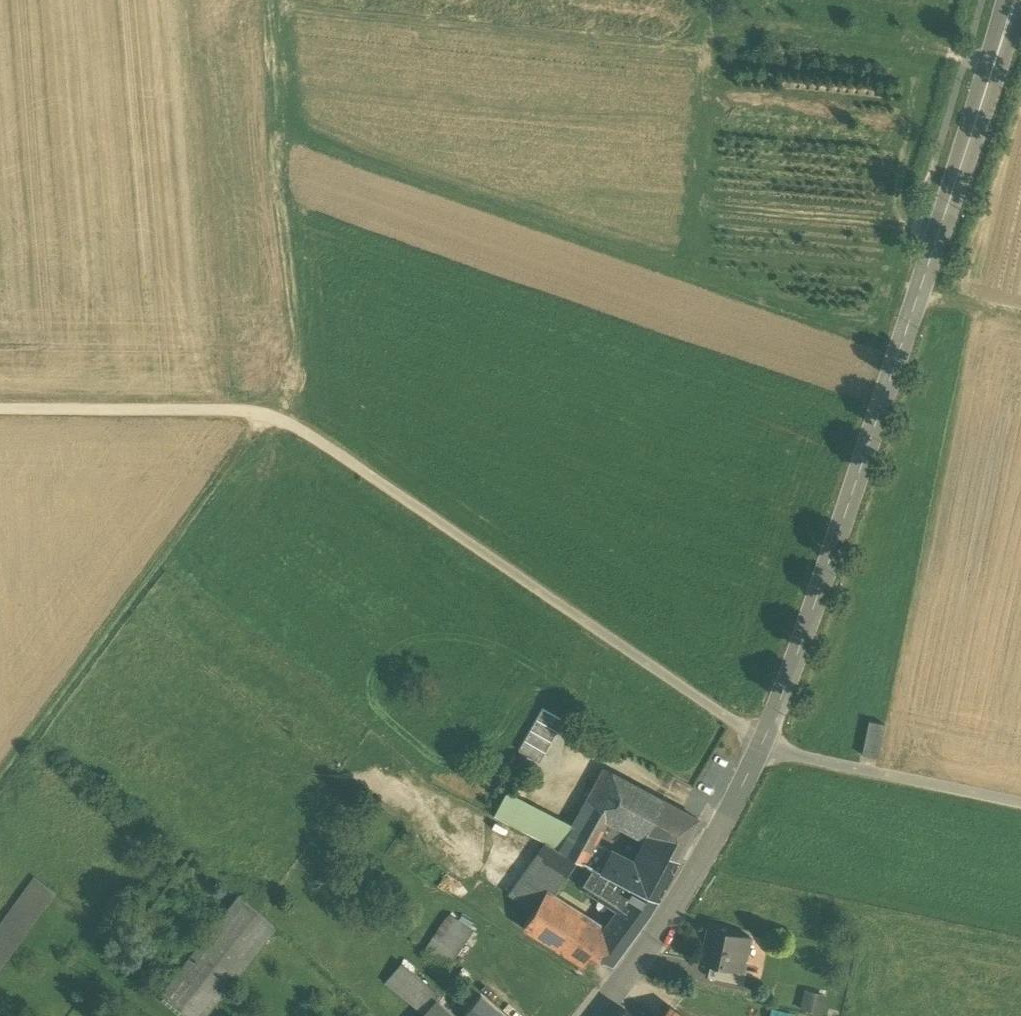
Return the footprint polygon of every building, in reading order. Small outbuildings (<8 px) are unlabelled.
[(535,706),(517,752),(540,761),(559,716),(535,706)] [(885,724),(869,721),(862,755),(878,758),(885,724)] [(698,819),(604,769),(587,801),(580,814),(603,828),(609,817),(643,835),(643,836),(647,838),(644,842),(678,859),(698,819)] [(545,812),(506,792),(494,816),(532,836),(545,812)] [(573,827),(545,812),(532,836),(546,843),(559,850),(573,827)] [(603,828),(580,814),(573,827),(596,840),(603,828)] [(596,840),(573,827),(559,850),(578,860),(583,863),(584,862),(595,841),(596,840)] [(678,859),(644,842),(634,862),(595,841),(584,862),(606,874),(631,887),(631,886),(657,899),(678,860),(677,860),(678,859)] [(559,850),(546,843),(510,895),(533,911),(545,892),(552,896),(578,860),(559,850)] [(631,887),(606,874),(599,888),(624,901),(631,887)] [(0,926),(0,967),(55,893),(35,879),(0,926)] [(657,899),(631,886),(631,887),(624,901),(616,911),(637,929),(649,913),(657,899)] [(552,896),(545,892),(533,911),(523,926),(583,964),(591,952),(610,965),(627,942),(606,925),(605,925),(604,927),(598,925),(552,896)] [(239,896),(162,991),(193,1015),(204,1015),(275,928),(239,896)] [(616,911),(606,925),(627,942),(637,929),(616,911)] [(449,914),(422,954),(446,970),(473,930),(449,914)] [(749,936),(710,928),(702,963),(710,965),(741,971),(742,969),(749,936)] [(426,984),(401,963),(386,982),(411,1003),(426,984)] [(741,971),(710,965),(708,977),(743,984),(746,970),(742,969),(741,971)] [(441,996),(426,984),(411,1003),(425,1015),(437,1000),(441,996)] [(802,988),(797,1007),(820,1013),(825,993),(802,988)] [(481,996),(464,1015),(465,1015),(504,1015),(481,996)] [(437,1000),(425,1015),(424,1015),(456,1015),(437,1000)] [(668,1007),(661,1015),(680,1015),(668,1007)]
